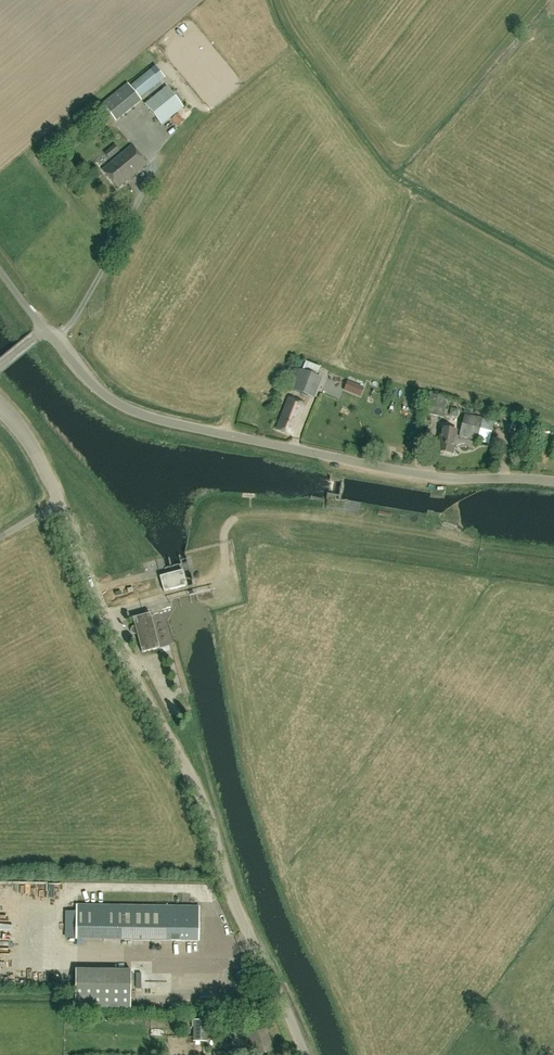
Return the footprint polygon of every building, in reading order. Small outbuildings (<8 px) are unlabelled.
[(150,69),(129,86),(139,98),(160,82),(150,69)] [(116,121),(141,101),(139,98),(129,86),(128,84),(102,104),(116,121)] [(162,125),(183,108),(166,87),(145,104),(162,125)] [(172,119),(178,126),(183,121),(177,114),(172,119)] [(118,189),(131,177),(147,164),(131,145),(102,170),(118,189)] [(109,159),(112,157),(120,151),(114,145),(104,153),(109,159)] [(324,369),(326,362),(315,358),(313,365),(324,369)] [(306,364),(304,371),(297,368),(288,389),(314,399),(322,378),(315,375),(318,368),(306,364)] [(364,388),(347,381),(343,391),(361,397),(364,388)] [(427,415),(444,417),(447,397),(431,394),(427,415)] [(292,436),(305,404),(289,398),(277,430),(292,436)] [(457,417),(459,409),(451,408),(449,416),(457,417)] [(493,420),(466,413),(459,436),(487,443),(493,420)] [(453,454),(457,430),(442,428),(438,452),(453,454)] [(164,592),(186,586),(182,571),(160,577),(164,592)] [(142,653),(159,648),(150,613),(132,618),(142,653)] [(199,907),(77,905),(76,940),(198,942),(199,907)] [(19,968),(19,978),(27,978),(27,968),(19,968)] [(131,971),(75,970),(75,1008),(130,1009),(131,971)] [(222,984),(209,985),(210,995),(223,994),(222,984)] [(193,1042),(206,1042),(207,1020),(194,1020),(193,1042)] [(273,1050),(266,1029),(247,1036),(254,1054),(259,1054),(273,1050)]
